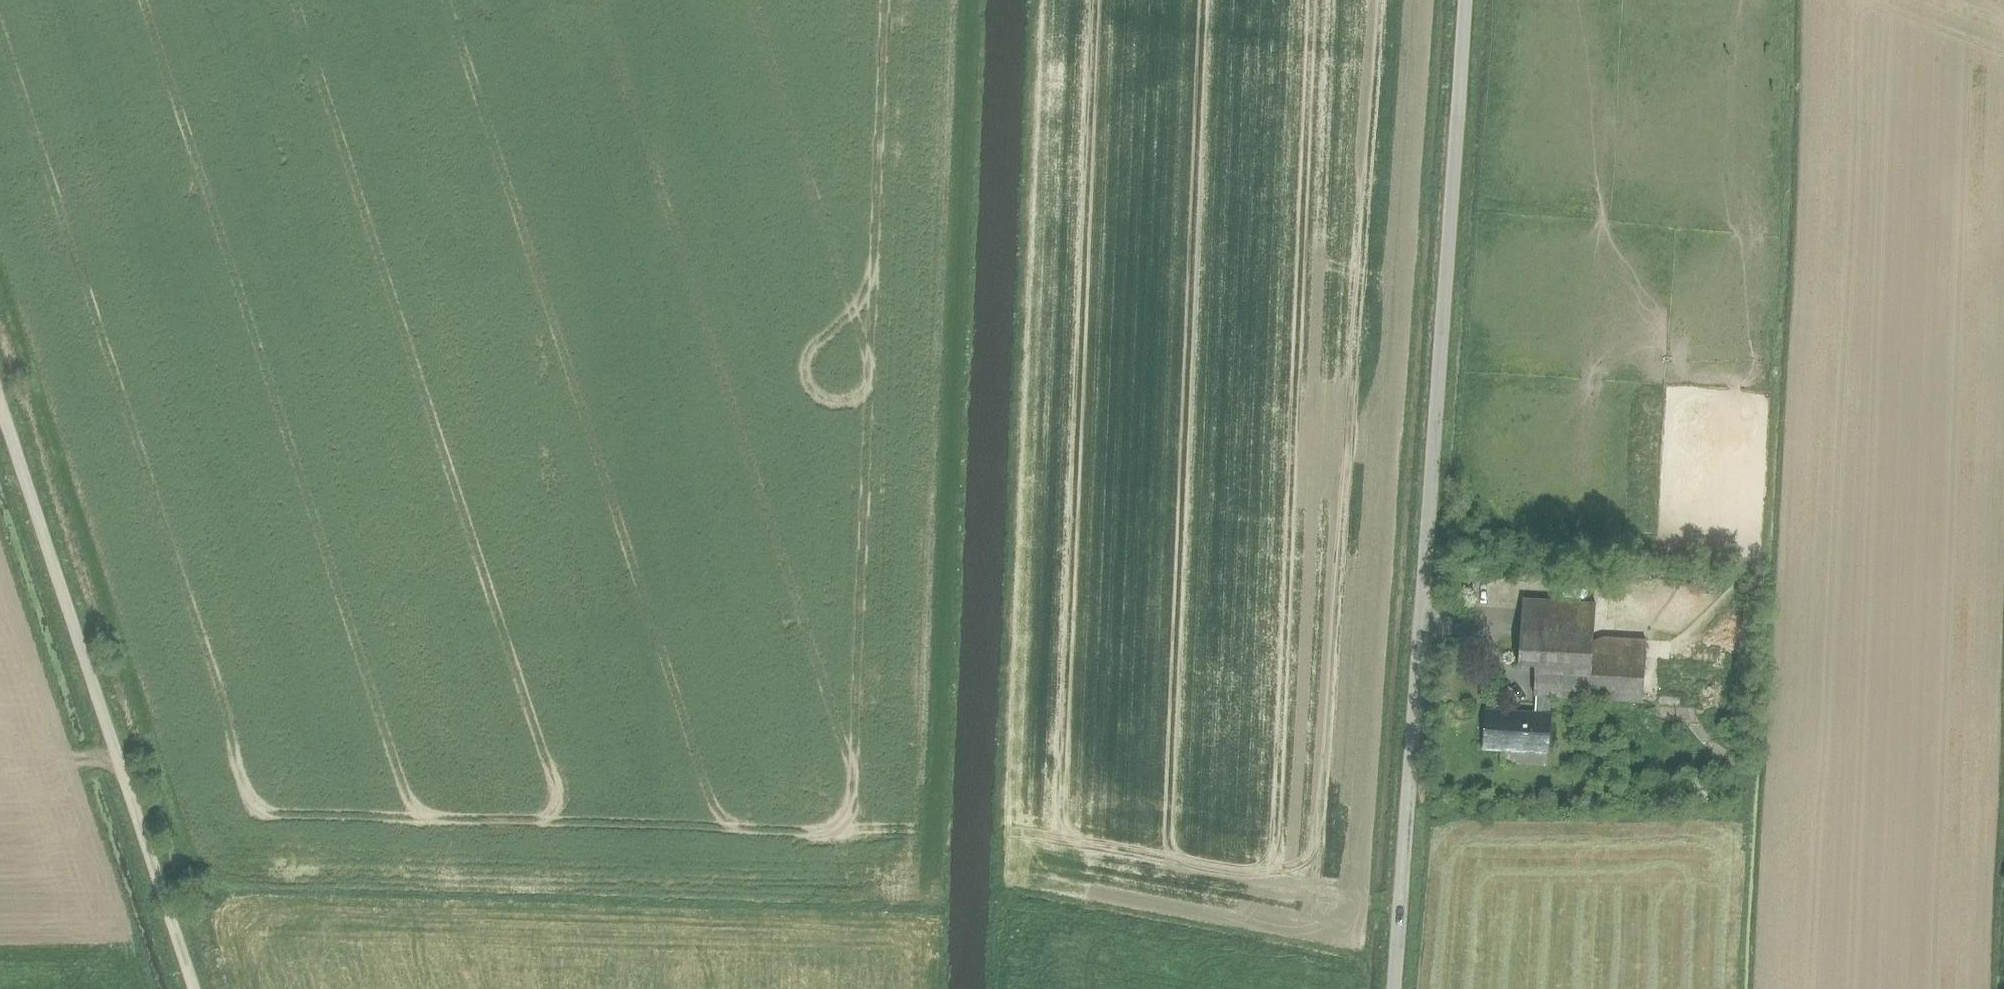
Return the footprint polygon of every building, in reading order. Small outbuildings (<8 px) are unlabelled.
[(1489,719),(1487,757),(1549,759),(1552,699),(1638,703),(1640,653),(1589,650),(1590,616),(1522,613),(1520,670),(1535,671),(1533,721),(1489,719)]
